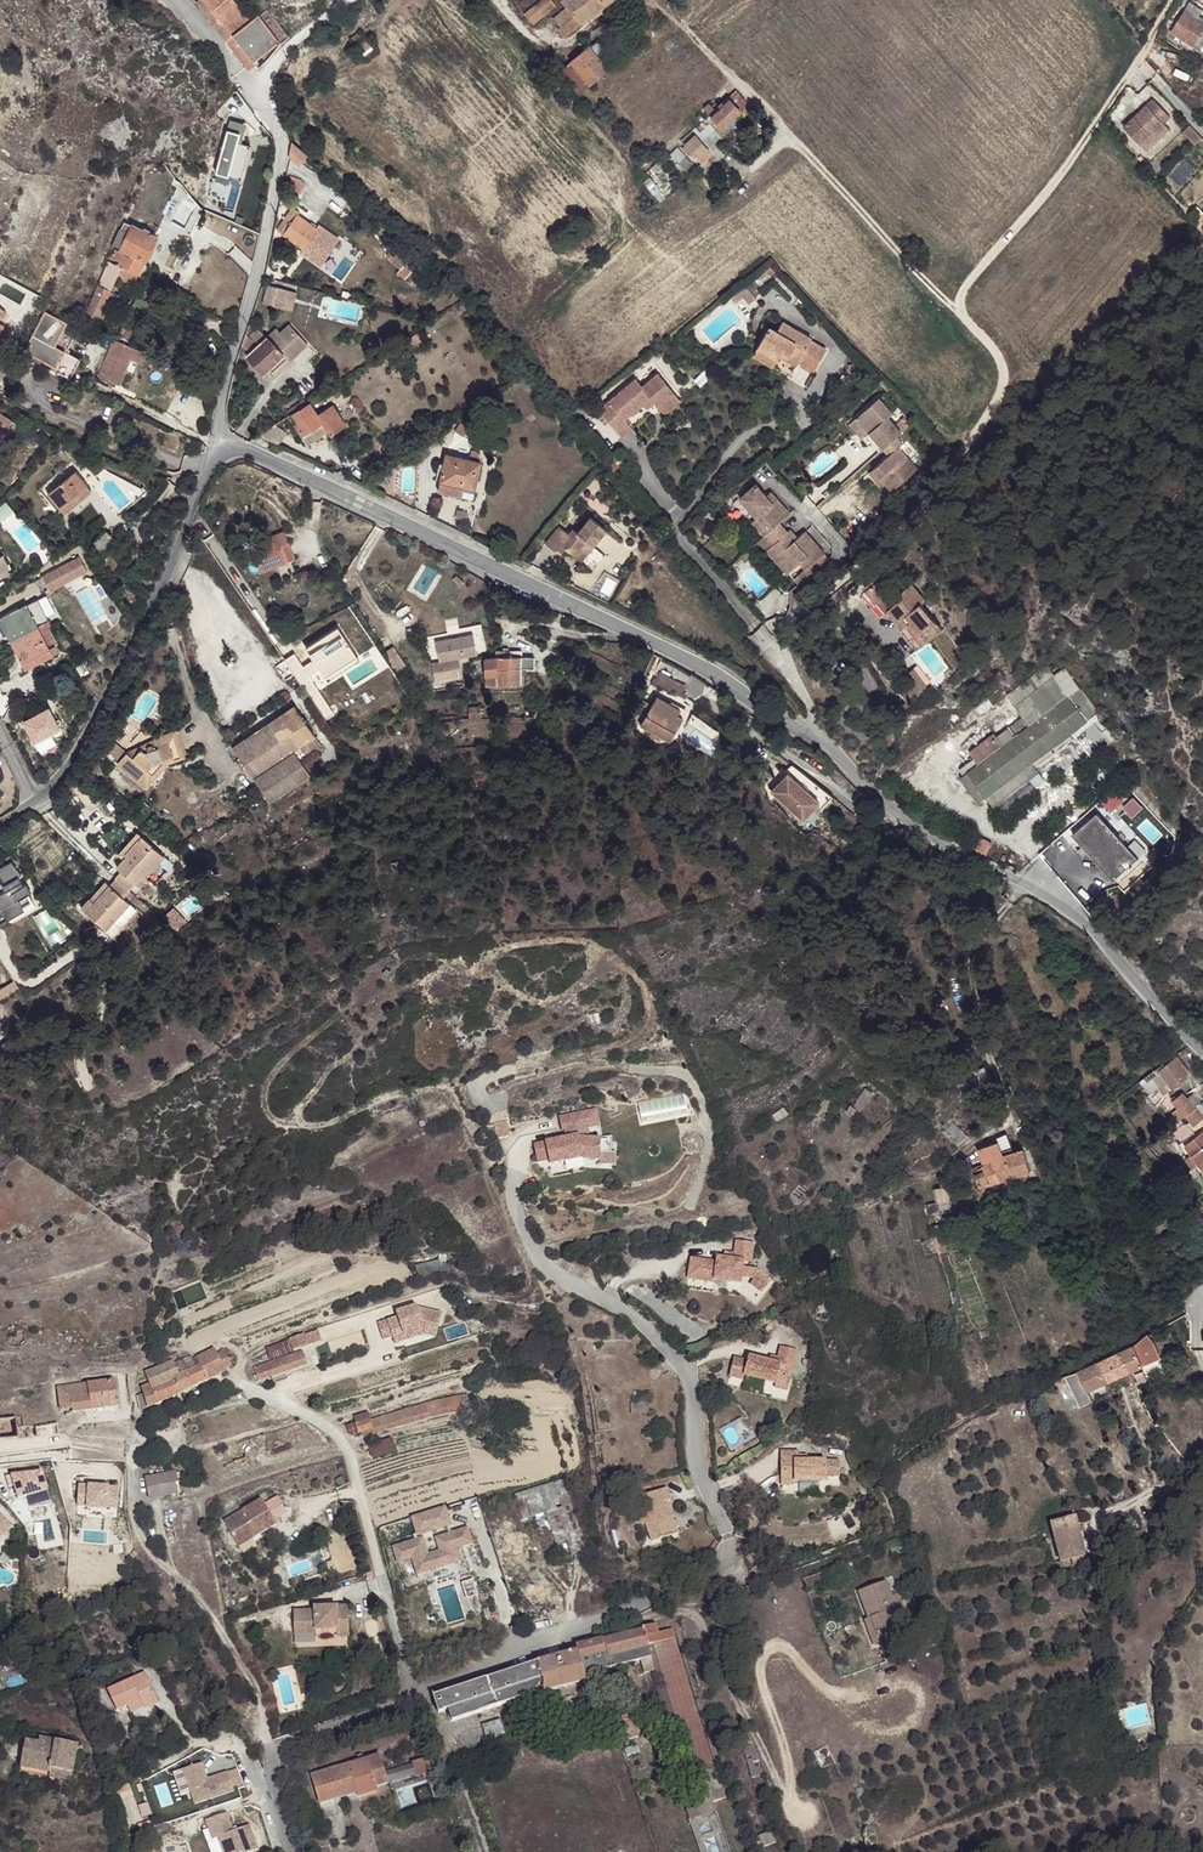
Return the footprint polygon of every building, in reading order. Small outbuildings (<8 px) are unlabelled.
[(305,34),(297,28),(286,32),(281,28),(271,16),(261,24),(251,12),(249,14),(237,0),(209,0),(202,6),(236,44),(242,40),(262,64),(265,62),(288,44),(291,47),(305,34)] [(547,0),(543,0),(524,16),(531,27),(555,8),(547,0)] [(604,7),(599,0),(566,0),(561,4),(565,9),(572,18),(578,26),(604,7)] [(1170,30),(1197,48),(1202,38),(1202,20),(1197,16),(1201,10),(1190,2),(1170,30)] [(572,18),(565,9),(552,19),(560,28),(572,18)] [(562,38),(578,26),(572,18),(560,28),(556,31),(562,38)] [(607,30),(603,25),(596,29),(600,34),(607,30)] [(262,64),(242,40),(236,44),(260,71),(268,64),(265,62),(262,64)] [(588,48),(597,59),(601,55),(607,63),(603,66),(604,67),(612,61),(596,43),(588,48)] [(587,47),(568,63),(588,86),(607,70),(604,67),(603,66),(597,59),(588,48),(587,47)] [(601,55),(597,59),(603,66),(607,63),(601,55)] [(568,63),(558,71),(579,94),(588,86),(568,63)] [(721,104),(724,106),(728,101),(739,112),(745,117),(752,109),(735,91),(721,104)] [(1150,95),(1120,122),(1137,141),(1161,120),(1167,114),(1150,95)] [(708,106),(702,111),(709,117),(722,129),(739,112),(728,101),(724,106),(721,104),(714,112),(708,106)] [(739,112),(722,129),(725,132),(728,135),(745,117),(739,112)] [(709,117),(707,119),(711,123),(698,132),(700,135),(697,138),(707,148),(712,153),(719,145),(715,143),(725,132),(722,129),(709,117)] [(694,129),(698,132),(711,123),(707,119),(694,129)] [(1161,120),(1137,141),(1143,148),(1167,126),(1161,120)] [(1188,122),(1181,129),(1192,142),(1199,135),(1188,122)] [(228,127),(217,170),(229,173),(240,130),(228,127)] [(694,136),(697,138),(700,135),(698,132),(694,129),(690,132),(694,136)] [(695,159),(707,148),(697,138),(694,136),(690,132),(679,142),(695,159)] [(67,152),(70,144),(63,142),(59,144),(60,149),(67,152)] [(300,164),(305,158),(291,145),(289,155),(300,164)] [(712,153),(707,148),(695,159),(700,165),(712,153)] [(301,183),(289,178),(286,189),(300,195),(304,187),(301,183)] [(363,217),(357,207),(353,209),(360,219),(363,217)] [(296,217),(299,214),(293,210),(277,234),(303,252),(317,231),(296,217)] [(137,218),(124,212),(121,219),(132,225),(135,225),(137,218)] [(135,225),(132,225),(127,234),(120,231),(113,244),(121,249),(120,250),(124,251),(122,254),(113,250),(110,257),(118,262),(117,264),(137,274),(156,237),(152,235),(135,225)] [(152,235),(156,237),(163,241),(167,233),(156,227),(152,235)] [(317,231),(303,252),(301,255),(321,269),(340,240),(319,227),(317,231)] [(407,263),(394,251),(388,260),(401,271),(407,263)] [(115,277),(136,286),(140,277),(109,261),(85,314),(97,319),(112,284),(115,277)] [(415,269),(407,263),(401,271),(398,275),(405,280),(415,269)] [(112,284),(97,319),(109,324),(122,296),(113,293),(115,286),(112,284)] [(150,299),(155,290),(146,284),(143,290),(141,295),(150,299)] [(264,303),(273,306),(277,289),(268,287),(264,303)] [(753,301),(742,287),(727,298),(733,305),(740,299),(746,306),(753,301)] [(288,292),(277,289),(273,306),(285,309),(288,292)] [(296,294),(288,292),(285,309),(292,311),(296,294)] [(2,322),(9,314),(0,306),(0,325),(2,322)] [(54,373),(69,380),(81,359),(67,352),(75,336),(65,330),(68,322),(64,321),(45,310),(24,350),(57,367),(54,373)] [(113,322),(120,325),(123,319),(116,316),(113,322)] [(780,353),(797,362),(812,370),(823,350),(808,342),(809,339),(780,323),(774,333),(766,329),(756,346),(777,357),(780,353)] [(277,330),(267,338),(260,329),(253,335),(262,345),(245,359),(261,377),(269,370),(274,375),(306,345),(289,328),(281,335),(277,330)] [(244,335),(240,347),(246,350),(252,340),(244,335)] [(424,344),(418,335),(407,342),(414,351),(424,344)] [(114,340),(98,376),(120,385),(130,360),(140,364),(144,352),(114,340)] [(277,378),(309,348),(306,345),(274,375),(277,378)] [(771,368),(777,357),(756,346),(750,357),(771,368)] [(795,367),(797,362),(780,353),(777,357),(795,367)] [(847,370),(857,377),(860,371),(851,365),(847,370)] [(210,382),(194,374),(187,388),(203,395),(210,382)] [(636,379),(599,409),(621,436),(632,427),(625,419),(643,404),(650,398),(654,402),(658,406),(674,393),(658,374),(643,387),(636,379)] [(838,382),(852,392),(857,385),(842,375),(838,382)] [(674,393),(658,406),(664,414),(680,400),(674,393)] [(875,468),(887,482),(894,490),(919,468),(900,446),(904,442),(898,435),(902,431),(889,415),(893,411),(880,396),(857,416),(884,447),(890,454),(875,468)] [(650,398),(643,404),(647,408),(654,402),(650,398)] [(291,408),(294,413),(304,405),(301,401),(291,408)] [(294,413),(292,414),(300,425),(295,428),(301,438),(321,425),(323,424),(317,416),(310,406),(308,404),(304,405),(294,413)] [(331,407),(317,416),(323,424),(321,425),(327,434),(330,438),(345,429),(331,407)] [(1,413),(0,414),(0,427),(11,434),(17,423),(1,413)] [(884,447),(857,416),(850,422),(863,437),(867,434),(880,450),(884,447)] [(321,425),(301,438),(307,446),(327,434),(321,425)] [(455,432),(462,438),(468,430),(461,425),(455,432)] [(287,434),(275,426),(257,438),(277,447),(287,434)] [(280,450),(271,446),(269,451),(278,455),(280,450)] [(471,451),(469,461),(478,463),(480,453),(471,451)] [(605,461),(613,471),(622,463),(613,453),(605,461)] [(439,483),(475,491),(481,464),(478,463),(469,461),(446,456),(444,465),(439,483)] [(436,482),(439,483),(444,465),(440,464),(436,482)] [(884,485),(887,482),(875,468),(871,470),(884,485)] [(60,509),(87,485),(75,471),(48,495),(60,509)] [(473,501),(475,491),(439,483),(437,493),(473,501)] [(772,504),(766,496),(755,484),(739,498),(755,518),(768,532),(763,536),(758,541),(766,551),(770,548),(790,572),(799,564),(805,571),(824,555),(804,532),(796,538),(793,541),(786,532),(778,524),(789,514),(777,500),(772,504)] [(92,490),(87,485),(60,509),(64,514),(92,490)] [(770,492),(766,496),(772,504),(777,500),(770,492)] [(768,532),(755,518),(751,521),(763,536),(768,532)] [(584,546),(589,550),(604,533),(589,520),(575,535),(571,532),(567,536),(557,528),(542,545),(552,554),(553,551),(558,555),(562,551),(572,560),(584,546)] [(789,530),(786,532),(793,541),(796,538),(789,530)] [(107,532),(94,543),(101,552),(114,541),(107,532)] [(263,576),(289,566),(287,561),(282,549),(289,547),(284,535),(270,542),(252,549),(263,576)] [(577,564),(589,550),(584,546),(572,560),(577,564)] [(287,561),(289,566),(291,566),(296,564),(289,547),(282,549),(287,561)] [(786,575),(790,572),(770,548),(766,551),(786,575)] [(740,558),(745,563),(751,557),(747,552),(740,558)] [(108,572),(118,564),(108,553),(101,557),(106,564),(103,567),(108,572)] [(11,569),(4,556),(0,557),(0,574),(11,569)] [(74,560),(44,577),(51,590),(82,574),(74,560)] [(880,603),(883,601),(894,591),(899,587),(889,573),(869,590),(880,603)] [(462,586),(465,583),(458,576),(455,579),(462,586)] [(897,602),(889,608),(906,628),(904,631),(920,650),(945,629),(925,604),(927,602),(912,584),(897,597),(894,599),(897,602)] [(883,601),(889,608),(897,602),(894,599),(897,597),(894,591),(883,601)] [(24,665),(51,651),(38,627),(37,625),(47,620),(37,599),(0,618),(0,619),(24,665)] [(38,627),(51,651),(58,647),(45,623),(38,627)] [(474,625),(475,633),(485,631),(483,623),(474,625)] [(307,651),(339,630),(337,627),(302,644),(307,651)] [(286,663),(326,724),(335,717),(310,678),(321,672),(326,681),(342,670),(358,660),(339,630),(307,651),(315,662),(304,670),(295,656),(286,663)] [(480,654),(475,633),(438,642),(443,663),(435,665),(439,682),(465,675),(461,658),(480,654)] [(384,653),(396,672),(404,666),(393,647),(384,653)] [(51,651),(24,665),(27,671),(54,656),(51,651)] [(523,657),(499,658),(487,660),(488,687),(514,686),(513,670),(523,670),(537,670),(535,657),(523,657)] [(84,676),(93,669),(86,659),(77,666),(84,676)] [(914,661),(906,668),(920,685),(928,679),(914,661)] [(1016,707),(1055,678),(1049,667),(1008,697),(1016,707)] [(1067,669),(1055,678),(1070,697),(1082,689),(1067,669)] [(513,670),(514,686),(524,686),(523,670),(513,670)] [(652,682),(679,695),(683,685),(656,674),(652,682)] [(1089,721),(1099,714),(1082,689),(1070,697),(1055,678),(1016,707),(1024,718),(1013,726),(998,738),(995,733),(984,741),(993,754),(980,764),(976,757),(961,768),(965,774),(963,777),(981,802),(989,796),(996,805),(1032,778),(1030,775),(1039,768),(1034,762),(1037,760),(1044,769),(1079,743),(1072,734),(1082,726),(1089,721)] [(639,697),(643,689),(640,688),(636,695),(633,705),(637,704),(639,697)] [(646,690),(643,689),(639,697),(637,704),(641,704),(643,699),(646,690)] [(565,705),(579,711),(583,699),(569,693),(565,705)] [(639,727),(651,732),(670,743),(684,717),(679,714),(682,709),(672,704),(657,695),(656,696),(652,703),(639,727)] [(988,701),(976,710),(981,716),(993,707),(988,701)] [(474,709),(474,719),(484,719),(484,709),(474,709)] [(233,753),(262,794),(271,808),(311,780),(306,772),(302,766),(294,755),(315,741),(295,710),(233,753)] [(995,733),(998,738),(1013,726),(1008,719),(993,731),(995,733)] [(116,765),(137,783),(147,773),(153,779),(162,770),(159,767),(162,765),(181,756),(171,733),(151,741),(154,750),(152,751),(151,750),(150,749),(149,749),(148,749),(147,750),(148,752),(144,754),(140,751),(132,760),(126,755),(116,765)] [(294,755),(302,766),(323,752),(315,741),(294,755)] [(993,754),(984,741),(971,751),(976,757),(980,764),(993,754)] [(122,753),(112,745),(104,753),(115,761),(122,753)] [(828,804),(834,797),(832,795),(827,792),(822,788),(818,784),(813,781),(808,777),(803,773),(799,769),(793,765),(787,772),(789,774),(821,803),(817,806),(822,811),(824,808),(828,804)] [(1030,775),(1032,778),(1041,771),(1039,768),(1030,775)] [(821,803),(789,774),(772,793),(804,821),(817,806),(821,803)] [(1038,787),(1032,778),(996,805),(1002,814),(1038,787)] [(1124,802),(1110,787),(1095,800),(1109,815),(1124,802)] [(1122,792),(1119,795),(1124,801),(1127,798),(1122,792)] [(1139,858),(1099,813),(1076,833),(1085,844),(1079,849),(1085,856),(1091,851),(1115,879),(1139,858)] [(116,854),(122,858),(133,845),(141,836),(136,832),(128,840),(116,854)] [(133,845),(122,858),(115,866),(119,871),(113,878),(128,891),(134,884),(141,877),(143,879),(153,868),(163,857),(141,836),(133,845)] [(978,836),(972,847),(985,854),(991,844),(978,836)] [(1139,858),(1115,879),(1121,885),(1145,865),(1139,858)] [(3,919),(3,917),(12,911),(22,906),(19,901),(29,896),(19,879),(21,877),(13,863),(0,870),(0,873),(6,882),(7,885),(6,886),(9,890),(2,894),(0,895),(0,921),(3,919)] [(397,872),(395,865),(389,867),(390,874),(397,872)] [(22,906),(12,911),(15,915),(36,902),(21,877),(19,879),(29,896),(19,901),(22,906)] [(147,882),(143,879),(141,877),(134,884),(141,890),(147,882)] [(128,891),(113,878),(108,884),(123,898),(128,891)] [(90,903),(108,884),(104,881),(87,900),(90,903)] [(7,885),(6,882),(0,886),(0,891),(2,894),(9,890),(6,886),(7,885)] [(123,898),(108,884),(90,903),(87,900),(80,908),(105,930),(129,904),(123,898)] [(377,915),(374,909),(365,914),(369,920),(377,915)] [(658,955),(664,959),(668,953),(663,950),(658,955)] [(6,993),(0,997),(0,1007),(2,1005),(11,1000),(6,993)] [(121,1046),(128,1050),(132,1044),(126,1039),(121,1046)] [(11,1040),(1,1046),(10,1058),(20,1052),(11,1040)] [(1172,1092),(1190,1078),(1176,1060),(1151,1079),(1149,1077),(1140,1084),(1150,1097),(1159,1090),(1164,1097),(1172,1091),(1172,1092)] [(982,1098),(998,1090),(986,1067),(970,1074),(982,1098)] [(855,1107),(852,1113),(856,1117),(871,1091),(869,1090),(858,1108),(855,1107)] [(1186,1118),(1202,1106),(1194,1096),(1187,1101),(1183,1096),(1173,1104),(1181,1115),(1174,1119),(1178,1124),(1181,1122),(1186,1118)] [(1202,1106),(1186,1118),(1193,1125),(1202,1118),(1202,1108),(1202,1106)] [(596,1111),(558,1119),(561,1132),(565,1131),(567,1140),(533,1147),(537,1164),(548,1162),(549,1166),(582,1159),(582,1161),(599,1164),(600,1156),(610,1158),(612,1144),(602,1143),(589,1141),(587,1130),(586,1126),(598,1124),(596,1111)] [(510,1137),(507,1123),(493,1126),(496,1140),(510,1137)] [(1004,1150),(1013,1147),(1008,1133),(999,1137),(999,1138),(994,1139),(996,1143),(1000,1141),(1004,1150)] [(1181,1147),(1190,1160),(1193,1156),(1187,1148),(1198,1140),(1195,1136),(1181,1147)] [(1202,1169),(1202,1136),(1198,1140),(1187,1148),(1193,1156),(1190,1160),(1188,1160),(1196,1171),(1197,1169),(1201,1166),(1202,1169)] [(974,1171),(983,1192),(1035,1170),(1026,1149),(1015,1153),(1013,1147),(1004,1150),(1000,1141),(996,1143),(982,1148),(987,1163),(983,1165),(984,1166),(974,1171)] [(610,1158),(600,1156),(599,1164),(598,1167),(613,1170),(614,1159),(610,1158)] [(950,1186),(939,1188),(942,1207),(955,1205),(952,1201),(950,1186)] [(942,1207),(943,1215),(955,1213),(955,1205),(942,1207)] [(689,1261),(685,1282),(711,1286),(712,1283),(738,1287),(739,1281),(741,1271),(742,1265),(749,1266),(752,1247),(734,1244),(732,1257),(731,1263),(722,1262),(715,1261),(715,1265),(689,1261)] [(755,1273),(741,1271),(739,1281),(752,1283),(749,1286),(761,1295),(769,1284),(755,1273)] [(400,1320),(381,1326),(386,1342),(426,1330),(440,1333),(444,1316),(429,1312),(422,1315),(419,1308),(399,1315),(400,1320)] [(426,1330),(395,1340),(397,1347),(426,1338),(438,1340),(440,1333),(426,1330)] [(317,1332),(304,1337),(308,1348),(322,1344),(317,1332)] [(1141,1356),(1146,1366),(1162,1359),(1157,1347),(1152,1339),(1150,1336),(1137,1346),(1141,1356)] [(291,1342),(294,1352),(308,1348),(304,1337),(291,1342)] [(833,1351),(837,1344),(836,1341),(833,1340),(831,1341),(827,1348),(833,1351)] [(291,1342),(267,1350),(271,1360),(294,1352),(291,1342)] [(1088,1390),(1090,1389),(1106,1382),(1123,1376),(1135,1370),(1146,1366),(1141,1356),(1137,1346),(1079,1371),(1088,1390)] [(746,1377),(778,1384),(780,1378),(792,1380),(799,1352),(783,1348),(780,1359),(779,1364),(771,1363),(751,1357),(750,1363),(736,1359),(732,1378),(745,1381),(746,1377)] [(225,1351),(217,1355),(224,1371),(233,1367),(225,1351)] [(191,1358),(174,1365),(179,1378),(176,1379),(183,1393),(218,1376),(217,1375),(224,1371),(217,1355),(210,1358),(208,1354),(192,1361),(191,1358)] [(255,1369),(259,1381),(308,1366),(304,1355),(255,1369)] [(147,1408),(148,1410),(183,1395),(183,1393),(176,1379),(179,1378),(174,1365),(173,1363),(145,1376),(149,1386),(139,1389),(143,1397),(147,1408)] [(1067,1375),(1056,1378),(1058,1383),(1069,1378),(1082,1404),(1094,1399),(1090,1389),(1088,1390),(1079,1371),(1067,1375)] [(1144,1371),(1136,1374),(1140,1383),(1148,1380),(1144,1371)] [(778,1384),(777,1389),(789,1392),(792,1380),(780,1378),(778,1384)] [(115,1382),(57,1389),(60,1412),(70,1411),(71,1415),(118,1410),(115,1382)] [(143,1397),(135,1400),(140,1411),(147,1408),(143,1397)] [(427,1405),(356,1425),(359,1434),(366,1433),(366,1436),(434,1418),(465,1411),(461,1397),(427,1405)] [(174,1418),(175,1418),(171,1410),(155,1418),(158,1426),(160,1430),(175,1426),(174,1418)] [(0,1421),(0,1443),(18,1441),(17,1431),(23,1430),(21,1419),(0,1421)] [(49,1427),(50,1438),(59,1437),(57,1426),(49,1427)] [(36,1439),(50,1438),(49,1427),(35,1429),(36,1439)] [(391,1442),(370,1449),(373,1457),(395,1450),(391,1442)] [(800,1452),(782,1452),(783,1475),(792,1475),(792,1476),(796,1476),(796,1482),(828,1482),(828,1477),(841,1477),(841,1461),(809,1461),(800,1461),(800,1456),(800,1452)] [(175,1475),(146,1481),(150,1501),(179,1495),(175,1475)] [(796,1476),(792,1476),(792,1475),(783,1475),(783,1486),(796,1486),(796,1482),(796,1476)] [(568,1540),(573,1557),(589,1551),(566,1479),(516,1496),(524,1521),(547,1513),(557,1544),(568,1540)] [(663,1491),(635,1500),(639,1512),(633,1514),(638,1528),(641,1527),(647,1546),(674,1538),(663,1505),(667,1504),(663,1491)] [(625,1503),(629,1515),(633,1514),(639,1512),(635,1500),(625,1503)] [(263,1504),(225,1525),(236,1546),(255,1536),(257,1540),(277,1530),(263,1504)] [(452,1526),(446,1507),(413,1518),(418,1536),(452,1526)] [(12,1526),(0,1515),(0,1538),(12,1526)] [(1076,1520),(1053,1526),(1065,1570),(1088,1565),(1076,1520)] [(473,1544),(468,1529),(461,1531),(466,1546),(473,1544)] [(461,1562),(457,1549),(466,1546),(461,1531),(437,1539),(441,1551),(429,1555),(424,1538),(401,1545),(406,1561),(413,1559),(419,1575),(461,1562)] [(1139,1533),(1133,1535),(1137,1543),(1143,1540),(1139,1533)] [(255,1536),(236,1546),(238,1550),(257,1540),(255,1536)] [(406,1561),(401,1545),(394,1548),(399,1563),(406,1561)] [(897,1545),(889,1548),(892,1556),(899,1554),(897,1545)] [(19,1555),(9,1548),(4,1555),(13,1562),(19,1555)] [(885,1582),(859,1591),(869,1618),(871,1617),(881,1642),(899,1635),(896,1626),(894,1616),(905,1611),(898,1594),(891,1597),(885,1582)] [(343,1628),(343,1636),(355,1636),(354,1605),(329,1606),(329,1609),(320,1609),(299,1609),(299,1629),(311,1629),(311,1624),(320,1624),(321,1629),(343,1628)] [(869,1618),(864,1619),(873,1645),(881,1642),(871,1617),(869,1618)] [(320,1636),(343,1636),(343,1628),(321,1629),(320,1624),(311,1624),(311,1629),(299,1629),(299,1634),(320,1634),(320,1636)] [(641,1628),(642,1631),(603,1642),(602,1640),(577,1648),(571,1649),(572,1654),(539,1663),(539,1662),(432,1697),(435,1711),(436,1714),(447,1711),(450,1722),(536,1694),(541,1705),(548,1704),(544,1693),(586,1682),(584,1677),(634,1663),(637,1673),(650,1669),(647,1659),(651,1658),(644,1638),(651,1636),(654,1644),(701,1804),(712,1801),(724,1797),(675,1639),(671,1630),(659,1634),(656,1625),(641,1628)] [(679,1792),(684,1809),(701,1804),(654,1644),(651,1636),(644,1638),(651,1658),(647,1659),(650,1669),(669,1739),(685,1791),(679,1792)] [(138,1703),(141,1709),(142,1712),(156,1706),(141,1674),(104,1692),(114,1714),(124,1709),(138,1703)] [(127,1716),(141,1709),(138,1703),(124,1709),(127,1716)] [(631,1714),(621,1718),(628,1740),(638,1736),(631,1714)] [(497,1718),(478,1724),(487,1746),(505,1741),(504,1734),(510,1732),(506,1718),(499,1721),(497,1718)] [(48,1770),(70,1775),(76,1747),(36,1738),(36,1743),(23,1740),(18,1769),(46,1775),(48,1770)] [(638,1745),(625,1749),(627,1756),(640,1752),(638,1745)] [(757,1761),(750,1746),(741,1749),(746,1764),(757,1761)] [(381,1756),(369,1759),(377,1788),(388,1784),(385,1772),(381,1756)] [(639,1770),(635,1757),(628,1759),(632,1772),(639,1770)] [(432,1758),(412,1764),(416,1776),(436,1770),(432,1758)] [(369,1759),(350,1764),(358,1794),(377,1788),(369,1759)] [(201,1760),(183,1767),(192,1789),(196,1801),(234,1787),(227,1769),(207,1776),(201,1760)] [(763,1776),(757,1761),(746,1764),(751,1778),(763,1776)] [(358,1794),(350,1764),(312,1775),(320,1801),(334,1797),(335,1800),(358,1794)] [(412,1764),(385,1772),(388,1784),(416,1776),(412,1764)] [(192,1789),(183,1767),(173,1771),(181,1793),(192,1789)] [(68,1784),(70,1775),(48,1770),(46,1775),(46,1780),(68,1784)] [(701,1804),(684,1809),(687,1820),(715,1811),(712,1801),(701,1804)] [(205,1818),(212,1836),(218,1834),(224,1851),(242,1851),(257,1846),(249,1822),(232,1828),(226,1810),(205,1818)] [(754,1838),(758,1850),(776,1844),(772,1833),(754,1838)]
